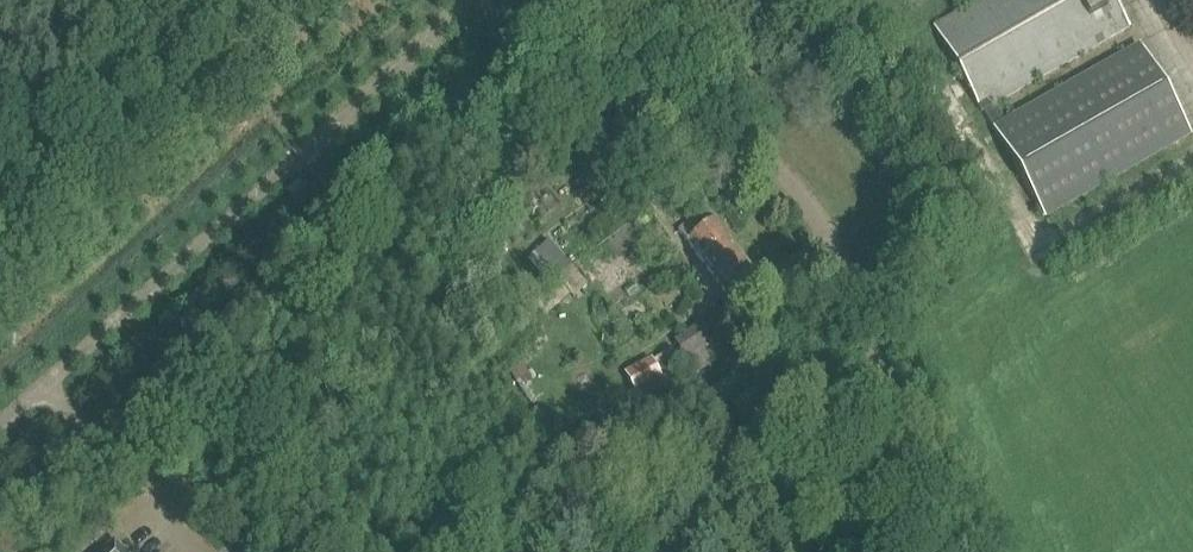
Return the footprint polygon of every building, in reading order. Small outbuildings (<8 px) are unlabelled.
[(935,28),(981,111),(982,110),(992,104),(1129,29),(1113,0),(985,0),(935,28)] [(1004,125),(992,104),(982,110),(1041,216),(1188,134),(1141,49),(1004,125)] [(295,203),(305,194),(298,186),(288,194),(295,203)] [(753,274),(706,210),(678,231),(687,243),(687,244),(724,295),(753,274)] [(574,299),(587,288),(548,243),(533,255),(556,282),(558,281),(574,299)] [(698,328),(675,343),(686,358),(708,343),(698,328)] [(671,349),(652,362),(660,373),(678,361),(671,349)] [(650,360),(624,374),(634,393),(660,379),(650,360)]
